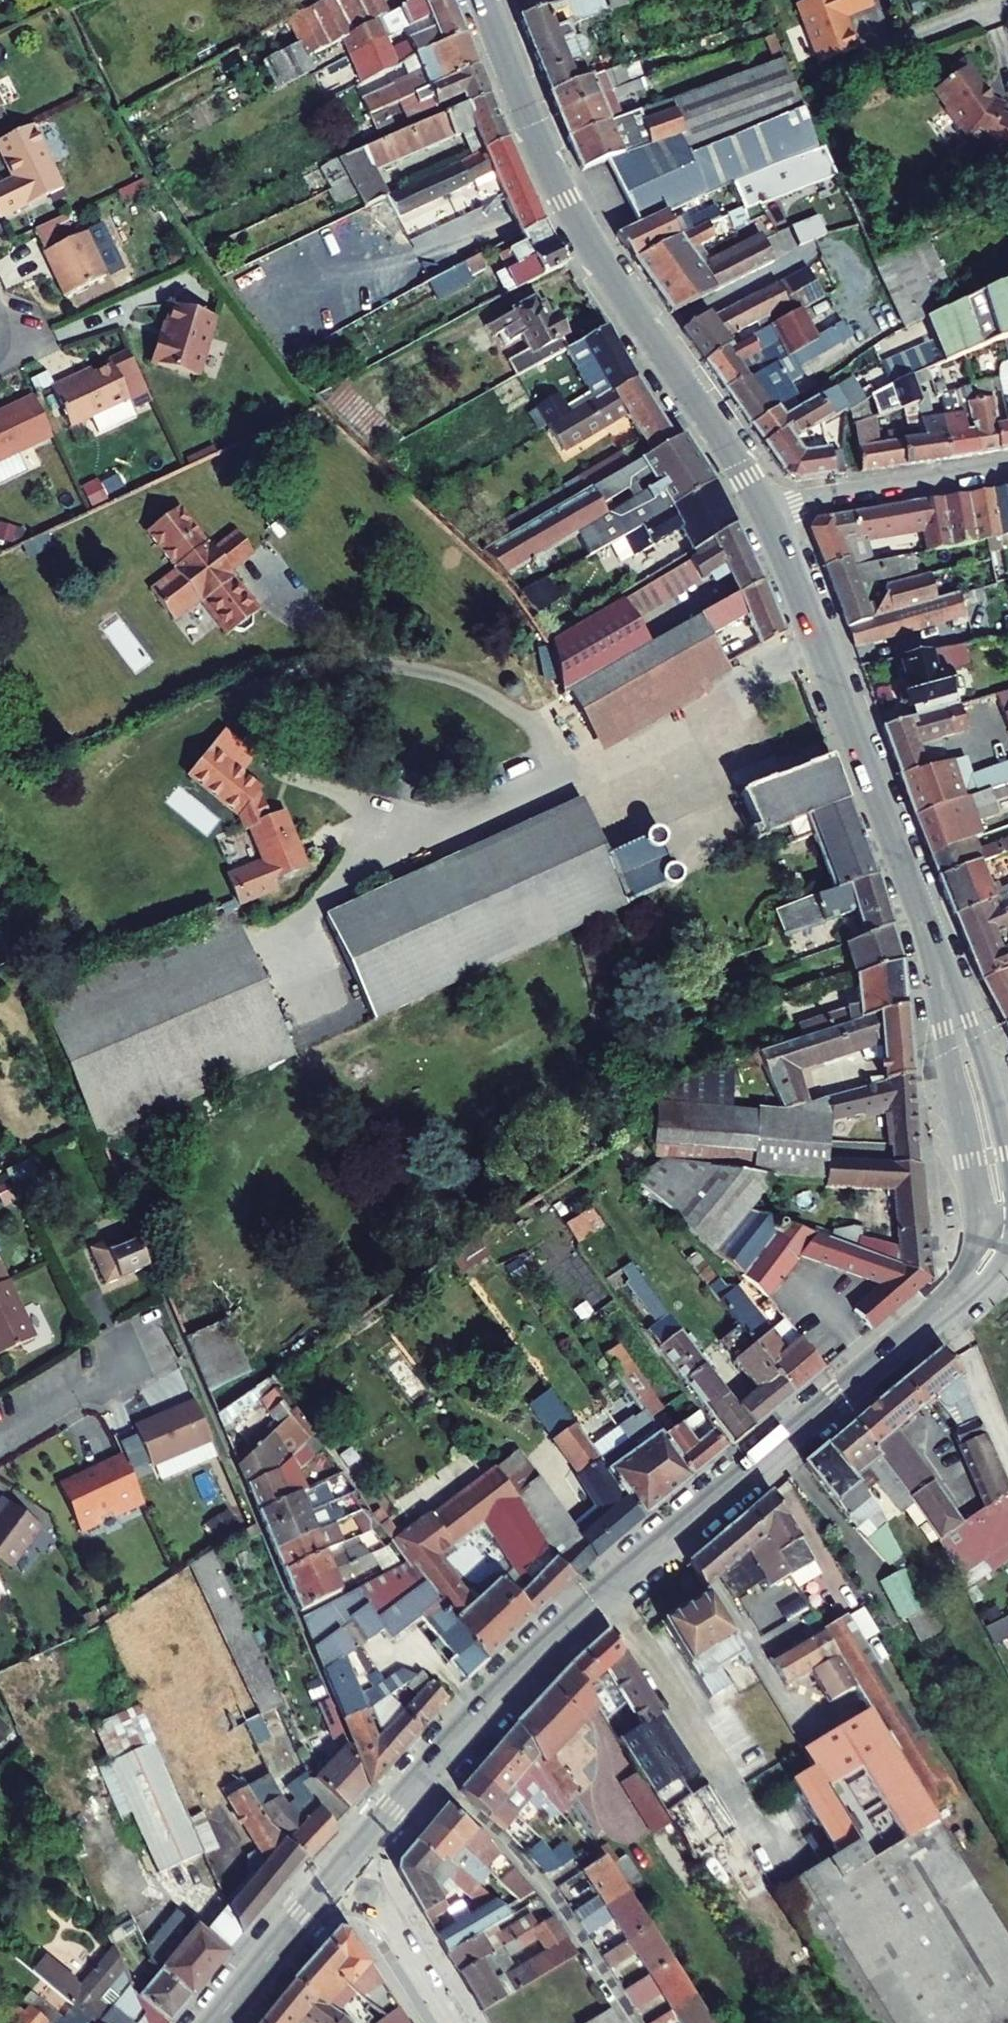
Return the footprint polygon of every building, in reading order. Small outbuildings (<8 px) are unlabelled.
[(452,7),(449,0),(415,0),(389,13),(369,24),(362,9),(297,43),(261,63),(277,90),(313,70),(311,65),(315,62),(312,55),(342,40),(349,55),(387,37),(403,30),(452,7)] [(297,43),(362,9),(381,0),(327,0),(314,7),(287,20),(297,43)] [(383,0),(381,0),(362,9),(369,24),(389,13),(383,0)] [(519,18),(549,93),(579,83),(571,61),(580,58),(583,56),(584,55),(585,53),(586,51),(586,49),(586,45),(584,42),(582,40),(579,39),(577,39),(573,39),(568,26),(643,0),(573,0),(519,18)] [(819,63),(856,48),(844,17),(872,6),(869,0),(808,0),(796,5),(819,63)] [(919,0),(907,0),(911,13),(922,9),(919,0)] [(464,36),(452,7),(403,30),(408,41),(391,48),(387,37),(349,55),(361,84),(395,68),(401,64),(414,56),(464,36)] [(393,84),(361,99),(368,115),(414,96),(477,67),(464,36),(414,56),(421,70),(407,76),(393,84)] [(407,76),(421,70),(414,56),(401,64),(407,76)] [(579,83),(588,79),(580,58),(571,61),(579,83)] [(802,106),(784,59),(746,73),(763,118),(802,106)] [(989,102),(990,100),(983,91),(985,89),(964,59),(948,71),(952,77),(934,90),(948,110),(945,111),(958,129),(962,126),(969,136),(988,145),(989,141),(1007,149),(1007,116),(1002,113),(1004,109),(989,102)] [(642,80),(635,63),(623,66),(629,85),(642,80)] [(557,113),(629,85),(623,66),(588,79),(579,83),(549,93),(557,113)] [(465,107),(489,96),(477,67),(414,96),(417,103),(432,97),(437,108),(461,98),(465,107)] [(689,152),(615,179),(639,225),(666,213),(734,183),(761,172),(794,161),(819,150),(802,106),(763,118),(746,73),(640,111),(654,144),(681,134),(689,152)] [(649,87),(646,79),(642,80),(629,85),(557,113),(568,139),(608,123),(607,118),(619,113),(613,100),(649,87)] [(393,163),(462,134),(471,157),(508,140),(489,96),(465,107),(373,145),(383,168),(384,172),(395,167),(393,163)] [(606,161),(615,179),(689,152),(681,134),(654,144),(640,111),(608,123),(568,139),(582,171),(606,161)] [(0,141),(0,153),(13,179),(0,185),(0,218),(49,195),(62,189),(32,126),(0,141)] [(363,209),(408,292),(452,270),(453,270),(443,250),(422,261),(403,226),(399,218),(474,182),(478,191),(479,193),(490,196),(500,191),(520,235),(544,223),(508,140),(471,157),(389,195),(363,209)] [(363,209),(389,195),(376,172),(383,168),(373,145),(337,161),(347,181),(356,197),(363,209)] [(805,186),(834,174),(823,148),(819,150),(794,161),(805,186)] [(321,170),(332,189),(347,181),(337,161),(321,170)] [(772,199),(761,172),(734,183),(745,209),(745,210),(772,199)] [(356,197),(347,181),(332,189),(328,191),(336,207),(356,197)] [(474,182),(399,218),(403,226),(478,191),(474,182)] [(66,197),(62,189),(49,195),(53,203),(66,197)] [(743,210),(727,216),(732,229),(748,223),(743,210)] [(615,236),(632,260),(707,224),(702,212),(687,219),(686,216),(671,224),(666,213),(639,225),(615,236)] [(73,238),(63,216),(33,230),(44,252),(42,253),(50,269),(53,268),(66,296),(121,269),(100,226),(73,238)] [(773,262),(763,239),(713,264),(701,271),(687,252),(700,246),(732,229),(727,216),(707,224),(632,260),(670,313),(773,262)] [(791,227),(799,246),(826,235),(818,216),(791,227)] [(544,223),(520,235),(524,243),(498,256),(505,270),(496,275),(506,294),(565,266),(544,223)] [(926,240),(910,247),(938,313),(954,306),(926,240)] [(713,264),(700,246),(687,252),(701,271),(713,264)] [(904,328),(924,319),(938,313),(910,247),(875,262),(904,328)] [(466,280),(484,271),(486,264),(481,255),(463,264),(466,271),(462,274),(465,279),(466,280)] [(466,271),(463,264),(453,270),(452,270),(457,282),(465,279),(462,274),(466,271)] [(749,325),(756,322),(761,331),(799,309),(824,296),(808,268),(738,305),(749,325)] [(924,319),(944,363),(995,342),(1004,340),(1007,340),(1007,282),(954,306),(938,313),(924,319)] [(799,309),(803,317),(827,304),(828,307),(839,302),(834,292),(825,296),(824,296),(799,309)] [(508,362),(516,377),(537,366),(567,349),(562,339),(564,338),(563,337),(564,330),(560,323),(554,320),(553,318),(547,322),(539,308),(536,310),(532,302),(489,325),(495,337),(500,334),(506,345),(522,337),(529,350),(508,362)] [(198,378),(215,317),(173,305),(163,336),(158,335),(150,364),(198,378)] [(719,315),(730,335),(749,325),(738,305),(719,315)] [(817,340),(816,338),(803,317),(799,309),(761,331),(732,347),(731,344),(704,362),(724,390),(746,377),(748,379),(817,340)] [(709,313),(682,329),(704,362),(731,344),(725,337),(730,335),(719,315),(713,319),(709,313)] [(843,342),(849,338),(842,324),(836,327),(843,342)] [(777,409),(796,397),(789,384),(804,375),(799,368),(843,342),(836,327),(816,338),(817,340),(748,379),(746,377),(724,390),(750,426),(777,409)] [(594,402),(635,380),(606,328),(570,347),(570,348),(567,349),(537,366),(544,379),(573,363),(589,391),(566,405),(559,394),(536,408),(547,427),(594,400),(594,402)] [(892,377),(935,366),(930,345),(886,356),(892,377)] [(78,375),(50,388),(69,428),(91,418),(127,400),(132,409),(151,400),(127,351),(108,361),(110,366),(80,380),(78,375)] [(998,380),(1007,377),(1007,362),(1001,365),(998,369),(998,380)] [(537,366),(516,377),(524,391),(544,379),(537,366)] [(945,395),(935,366),(927,370),(931,380),(937,398),(943,396),(945,414),(943,414),(949,459),(977,456),(963,390),(945,395)] [(917,386),(931,380),(927,370),(912,375),(917,386)] [(44,374),(30,381),(36,395),(50,388),(44,374)] [(920,394),(917,386),(912,375),(891,385),(889,385),(874,393),(871,395),(864,400),(848,409),(854,424),(875,418),(903,409),(917,404),(923,401),(920,394)] [(848,409),(864,400),(852,377),(833,390),(845,410),(848,409)] [(998,380),(1001,390),(1007,423),(1007,377),(998,380)] [(467,542),(480,554),(674,441),(635,380),(594,402),(594,400),(547,427),(563,454),(628,415),(643,439),(467,542)] [(874,393),(889,385),(887,380),(871,388),(874,393)] [(997,426),(991,393),(1001,390),(998,380),(973,387),(963,390),(977,456),(1000,451),(996,426),(997,426)] [(375,456),(404,440),(342,382),(315,397),(328,412),(375,456)] [(824,423),(845,410),(833,390),(784,418),(777,409),(750,426),(763,445),(789,427),(797,438),(824,423)] [(920,394),(923,401),(928,400),(927,393),(920,394)] [(52,437),(32,396),(7,408),(10,414),(1,418),(0,417),(0,462),(52,437)] [(91,418),(99,433),(135,416),(132,409),(127,400),(91,418)] [(928,400),(923,401),(917,404),(923,438),(901,441),(904,466),(949,459),(943,414),(932,415),(928,400)] [(879,445),(875,418),(854,424),(857,447),(860,472),(904,466),(901,441),(923,438),(917,404),(903,409),(907,430),(887,433),(888,443),(879,445)] [(829,452),(824,423),(797,438),(789,427),(763,445),(785,477),(797,482),(833,477),(829,452)] [(1000,451),(1007,450),(1007,423),(997,426),(996,426),(1000,451)] [(480,554),(504,576),(572,538),(583,558),(593,552),(615,541),(619,538),(612,528),(641,511),(647,522),(713,484),(682,436),(674,441),(480,554)] [(860,472),(857,447),(841,449),(845,474),(860,472)] [(833,477),(845,474),(841,449),(829,452),(833,477)] [(103,495),(96,481),(85,486),(91,500),(103,495)] [(647,522),(623,536),(633,556),(681,531),(692,552),(735,526),(713,484),(647,522)] [(976,493),(986,540),(1007,535),(1007,487),(976,493)] [(986,540),(976,493),(926,502),(937,551),(986,540)] [(937,551),(926,502),(813,522),(809,531),(824,568),(847,560),(851,570),(913,556),(937,551)] [(252,617),(258,612),(233,579),(235,578),(229,570),(235,566),(220,546),(214,550),(208,542),(206,544),(179,508),(148,532),(176,567),(174,569),(176,572),(152,591),(174,620),(198,601),(200,604),(202,603),(228,635),(233,631),(243,633),(251,627),(252,617)] [(24,529),(0,523),(0,539),(20,544),(24,529)] [(729,576),(738,595),(763,584),(737,532),(735,526),(692,552),(695,558),(684,565),(690,574),(695,571),(702,582),(708,577),(725,567),(729,576)] [(220,546),(235,566),(252,553),(237,533),(220,546)] [(1007,550),(1007,535),(986,540),(988,554),(1007,550)] [(615,541),(593,552),(599,563),(621,551),(615,541)] [(901,583),(918,579),(913,556),(851,570),(847,560),(824,568),(846,628),(872,619),(878,608),(876,601),(866,605),(859,586),(900,576),(901,583)] [(623,601),(636,621),(702,582),(695,571),(690,574),(684,565),(623,601)] [(713,586),(729,576),(725,567),(708,577),(713,586)] [(878,608),(872,619),(846,628),(853,647),(878,642),(964,617),(961,607),(958,596),(936,602),(930,576),(918,579),(901,583),(886,587),(887,592),(878,608)] [(562,598),(546,578),(520,593),(536,615),(562,598)] [(710,638),(748,617),(760,648),(783,636),(763,584),(738,595),(699,618),(710,638)] [(985,599),(983,594),(981,594),(980,590),(958,596),(961,607),(985,599)] [(567,691),(650,645),(636,621),(623,601),(551,644),(562,695),(567,691)] [(650,645),(567,691),(593,738),(708,674),(703,665),(720,656),(710,638),(699,618),(650,645)] [(962,667),(956,647),(899,658),(906,683),(901,684),(902,688),(900,689),(897,694),(899,702),(904,706),(906,705),(907,708),(953,696),(946,672),(962,667)] [(708,674),(724,665),(720,656),(703,665),(708,674)] [(996,695),(1007,724),(1007,692),(996,695)] [(924,767),(917,746),(969,731),(960,705),(881,727),(899,776),(924,767)] [(216,798),(251,783),(236,770),(250,753),(224,733),(210,751),(209,750),(189,776),(216,798)] [(972,776),(965,757),(931,767),(930,765),(924,767),(899,776),(914,817),(1007,785),(1007,764),(972,776)] [(786,828),(848,802),(831,758),(803,769),(803,770),(771,783),(771,782),(741,794),(742,795),(739,796),(756,830),(748,833),(753,844),(760,842),(761,843),(764,841),(762,838),(786,828)] [(261,790),(251,783),(216,798),(240,817),(246,831),(249,830),(270,882),(305,868),(284,814),(268,821),(258,794),(261,790)] [(914,817),(929,856),(975,838),(981,835),(975,820),(996,813),(992,802),(1007,797),(1007,785),(914,817)] [(373,1021),(629,904),(608,857),(582,800),(325,917),(373,1021)] [(833,893),(876,878),(848,802),(786,828),(790,837),(786,839),(788,845),(812,836),(833,893)] [(643,840),(644,841),(608,857),(629,904),(665,888),(667,889),(670,889),(672,889),(674,888),(676,888),(678,886),(680,884),(681,883),(681,881),(682,879),(681,877),(681,875),(681,874),(679,871),(677,870),(676,869),(674,868),(672,868),(662,847),(663,846),(664,844),(665,842),(665,841),(664,838),(663,836),(662,835),(660,833),(659,832),(657,831),(656,831),(654,831),(651,831),(649,832),(647,833),(645,835),(644,836),(644,837),(643,840)] [(975,838),(929,856),(938,878),(979,862),(1007,852),(1007,839),(979,850),(975,838)] [(1007,901),(1007,887),(992,893),(979,862),(938,878),(953,916),(955,916),(1004,895),(1007,902),(1007,901)] [(782,936),(856,912),(863,937),(891,927),(876,878),(833,893),(774,912),(782,936)] [(1005,969),(1007,968),(1007,952),(1007,951),(1001,954),(994,936),(1007,930),(1007,901),(1007,902),(1004,895),(955,916),(989,997),(1007,989),(1007,975),(1005,969)] [(294,1054),(233,911),(37,995),(98,1138),(294,1054)] [(846,945),(856,979),(902,963),(902,962),(891,927),(863,937),(864,937),(846,945)] [(907,1006),(902,963),(856,979),(859,1006),(846,1007),(846,1008),(798,1024),(802,1039),(907,1006)] [(989,997),(1005,1028),(1007,1026),(1007,989),(989,997)] [(757,1054),(773,1089),(783,1112),(804,1106),(793,1071),(859,1049),(864,1059),(882,1060),(884,1082),(913,1076),(907,1006),(802,1039),(757,1054)] [(763,1094),(773,1089),(757,1054),(704,1073),(713,1098),(747,1086),(752,1098),(763,1094)] [(892,1146),(891,1132),(859,1128),(853,1117),(889,1107),(914,1101),(913,1076),(884,1082),(884,1083),(828,1099),(834,1122),(840,1120),(852,1141),(892,1146)] [(783,1112),(773,1089),(763,1094),(768,1106),(783,1112)] [(779,1158),(783,1112),(656,1101),(656,1106),(648,1090),(630,1095),(652,1151),(779,1158)] [(779,1158),(827,1161),(834,1122),(828,1099),(804,1106),(783,1112),(779,1158)] [(891,1132),(892,1146),(892,1147),(893,1148),(918,1148),(914,1101),(889,1107),(891,1132)] [(889,1107),(853,1117),(859,1128),(891,1132),(889,1107)] [(920,1166),(918,1148),(893,1148),(892,1147),(892,1146),(893,1165),(920,1166)] [(776,1176),(778,1177),(779,1158),(652,1151),(655,1158),(662,1159),(775,1176),(776,1176)] [(826,1180),(827,1161),(779,1158),(778,1177),(825,1180),(826,1180)] [(870,1333),(930,1279),(899,1266),(858,1249),(844,1244),(829,1239),(749,1212),(775,1176),(662,1159),(633,1179),(681,1224),(743,1277),(765,1298),(800,1256),(812,1260),(878,1284),(881,1288),(853,1311),(870,1333)] [(35,1176),(28,1161),(6,1171),(13,1186),(35,1176)] [(893,1165),(827,1161),(826,1180),(825,1180),(825,1187),(893,1191),(897,1231),(926,1233),(920,1166),(893,1165)] [(14,1202),(6,1185),(0,1187),(0,1199),(4,1207),(14,1202)] [(565,1226),(576,1244),(603,1227),(591,1209),(565,1226)] [(844,1244),(858,1249),(860,1238),(862,1229),(852,1228),(832,1231),(829,1239),(844,1244)] [(105,1286),(148,1268),(133,1231),(90,1249),(105,1286)] [(930,1279),(926,1233),(897,1231),(898,1247),(860,1238),(858,1249),(899,1266),(930,1279)] [(465,1278),(477,1273),(462,1249),(451,1257),(465,1278)] [(565,1294),(586,1286),(572,1250),(552,1258),(565,1294)] [(870,1333),(853,1311),(812,1260),(765,1298),(783,1321),(823,1370),(870,1333)] [(512,1268),(518,1278),(528,1272),(522,1262),(512,1268)] [(705,1365),(631,1263),(621,1269),(628,1281),(625,1284),(657,1325),(646,1332),(683,1381),(705,1365)] [(730,1293),(709,1266),(698,1275),(718,1302),(730,1293)] [(8,1280),(0,1283),(0,1353),(34,1337),(8,1280)] [(792,1396),(823,1370),(783,1321),(771,1330),(737,1287),(730,1293),(718,1302),(738,1327),(792,1396)] [(618,1309),(613,1302),(600,1310),(606,1318),(618,1309)] [(48,1339),(40,1315),(28,1318),(36,1342),(48,1339)] [(227,1322),(183,1340),(217,1415),(255,1389),(227,1322)] [(792,1396),(738,1327),(719,1342),(758,1392),(738,1407),(754,1427),(767,1417),(792,1396)] [(649,1420),(662,1410),(647,1389),(617,1347),(604,1355),(634,1400),(643,1412),(649,1420)] [(926,1524),(937,1539),(939,1542),(958,1573),(960,1577),(982,1561),(990,1573),(1007,1561),(1007,1492),(958,1377),(960,1375),(939,1350),(852,1424),(912,1505),(924,1522),(926,1524)] [(729,1396),(705,1365),(683,1381),(707,1412),(729,1396)] [(255,1449),(238,1465),(247,1486),(277,1473),(314,1436),(271,1378),(255,1389),(217,1415),(222,1427),(260,1401),(268,1408),(272,1415),(274,1422),(250,1444),(255,1449)] [(647,1389),(662,1410),(668,1405),(653,1384),(647,1389)] [(591,1448),(548,1391),(528,1406),(577,1476),(596,1508),(573,1527),(517,1451),(495,1469),(495,1470),(517,1499),(527,1515),(555,1559),(574,1579),(575,1581),(642,1519),(600,1460),(591,1448)] [(738,1407),(729,1396),(707,1412),(733,1446),(754,1427),(738,1407)] [(218,1457),(195,1401),(135,1426),(152,1467),(171,1459),(178,1474),(218,1457)] [(623,1438),(667,1499),(693,1478),(662,1437),(649,1420),(643,1412),(632,1419),(630,1417),(616,1427),(617,1430),(623,1438)] [(693,1478),(726,1451),(697,1413),(662,1437),(693,1478)] [(912,1505),(852,1424),(827,1445),(854,1480),(866,1470),(877,1484),(901,1514),(904,1511),(912,1505)] [(615,1445),(623,1438),(617,1430),(591,1448),(600,1460),(614,1450),(615,1445)] [(277,1473),(247,1486),(259,1513),(305,1491),(297,1473),(313,1459),(320,1469),(323,1467),(333,1460),(325,1451),(314,1436),(277,1473)] [(344,1437),(325,1451),(333,1460),(339,1469),(358,1456),(344,1437)] [(642,1519),(667,1499),(623,1438),(615,1445),(614,1450),(600,1460),(642,1519)] [(854,1480),(827,1445),(804,1465),(856,1528),(867,1518),(876,1529),(884,1522),(878,1509),(865,1493),(854,1480)] [(98,1517),(110,1512),(115,1513),(116,1516),(143,1503),(121,1456),(95,1469),(96,1471),(82,1478),(78,1476),(59,1486),(81,1533),(101,1523),(98,1517)] [(158,1482),(178,1474),(171,1459),(152,1467),(158,1482)] [(339,1469),(333,1460),(323,1467),(330,1480),(342,1474),(339,1469)] [(491,1539),(527,1515),(517,1499),(495,1470),(430,1519),(452,1548),(482,1526),(491,1539)] [(877,1484),(866,1470),(854,1480),(865,1493),(877,1484)] [(328,1504),(332,1502),(324,1483),(305,1491),(259,1513),(266,1531),(328,1504)] [(794,1584),(803,1578),(798,1571),(814,1562),(771,1493),(750,1512),(794,1584)] [(352,1517),(362,1513),(349,1496),(340,1499),(343,1506),(331,1511),(328,1504),(266,1531),(274,1552),(336,1525),(352,1517)] [(12,1568),(42,1528),(2,1498),(0,1500),(0,1560),(12,1568)] [(912,1505),(904,1511),(916,1528),(924,1522),(912,1505)] [(352,1517),(362,1536),(371,1531),(379,1527),(371,1516),(368,1510),(362,1513),(352,1517)] [(379,1527),(387,1521),(379,1510),(371,1516),(379,1527)] [(750,1512),(703,1552),(719,1577),(734,1599),(764,1579),(770,1588),(781,1581),(787,1589),(794,1584),(750,1512)] [(427,1514),(412,1525),(437,1558),(452,1548),(430,1519),(427,1514)] [(555,1559),(527,1515),(491,1539),(511,1570),(501,1579),(518,1598),(555,1559)] [(865,1539),(876,1529),(867,1518),(856,1528),(865,1539)] [(555,1559),(518,1598),(501,1579),(479,1600),(472,1592),(466,1590),(463,1593),(437,1558),(412,1525),(398,1536),(387,1521),(379,1527),(392,1544),(407,1564),(409,1568),(413,1565),(454,1621),(454,1622),(486,1662),(574,1579),(555,1559)] [(242,1530),(238,1522),(226,1528),(231,1536),(242,1530)] [(937,1539),(926,1524),(919,1529),(930,1544),(937,1539)] [(324,1552),(344,1544),(336,1525),(274,1552),(283,1572),(324,1552)] [(367,1544),(364,1545),(369,1555),(384,1548),(371,1531),(362,1536),(367,1544)] [(882,1543),(891,1562),(901,1557),(891,1539),(882,1543)] [(369,1555),(364,1545),(346,1554),(346,1555),(328,1562),(324,1552),(283,1572),(291,1593),(331,1573),(369,1555)] [(331,1573),(291,1593),(300,1614),(340,1593),(335,1581),(377,1564),(382,1571),(398,1562),(398,1561),(387,1546),(384,1548),(369,1555),(331,1573)] [(190,1566),(203,1595),(242,1678),(260,1717),(277,1709),(284,1706),(211,1552),(190,1566)] [(705,1590),(719,1577),(703,1552),(689,1564),(705,1590)] [(901,1557),(891,1562),(895,1570),(904,1564),(901,1557)] [(982,1561),(960,1577),(968,1589),(990,1573),(982,1561)] [(447,1665),(463,1685),(486,1662),(454,1622),(454,1621),(413,1565),(409,1568),(407,1564),(301,1618),(323,1672),(344,1658),(351,1653),(351,1654),(354,1652),(339,1632),(351,1623),(366,1643),(382,1632),(389,1642),(421,1619),(437,1641),(452,1661),(447,1665)] [(999,1573),(1006,1583),(1007,1582),(1007,1571),(1006,1568),(999,1573)] [(900,1620),(906,1617),(924,1608),(904,1570),(880,1582),(900,1620)] [(794,1584),(810,1611),(821,1604),(805,1578),(794,1584)] [(751,1662),(709,1595),(663,1623),(710,1700),(729,1688),(717,1669),(738,1657),(744,1667),(750,1663),(751,1662)] [(98,1610),(103,1619),(113,1614),(108,1605),(98,1610)] [(919,1643),(940,1632),(927,1606),(924,1608),(906,1617),(919,1643)] [(861,1607),(847,1615),(861,1640),(875,1632),(861,1607)] [(813,1635),(770,1660),(786,1688),(811,1674),(838,1658),(822,1630),(812,1614),(804,1619),(813,1635)] [(847,1615),(822,1630),(838,1658),(856,1688),(870,1711),(932,1814),(957,1799),(861,1640),(847,1615)] [(585,1690),(606,1671),(643,1727),(667,1764),(664,1767),(677,1787),(700,1773),(625,1654),(626,1654),(611,1629),(571,1666),(585,1690)] [(452,1661),(437,1641),(431,1645),(447,1665),(452,1661)] [(351,1654),(373,1689),(383,1682),(376,1671),(372,1673),(357,1651),(354,1652),(351,1654)] [(360,1698),(344,1658),(323,1672),(343,1720),(365,1711),(360,1698)] [(811,1674),(829,1703),(856,1688),(838,1658),(811,1674)] [(585,1690),(571,1666),(516,1724),(564,1798),(576,1791),(550,1757),(594,1709),(593,1709),(595,1705),(585,1690)] [(405,1686),(416,1677),(400,1671),(383,1682),(373,1689),(373,1690),(381,1702),(389,1696),(405,1686)] [(377,1739),(388,1766),(448,1699),(421,1672),(416,1677),(405,1686),(417,1697),(405,1710),(389,1696),(381,1702),(372,1707),(376,1717),(383,1734),(377,1739)] [(260,1717),(242,1678),(229,1684),(246,1723),(260,1717)] [(234,1730),(246,1723),(229,1684),(220,1689),(231,1712),(236,1710),(237,1712),(227,1718),(234,1730)] [(372,1707),(381,1702),(373,1690),(360,1698),(365,1711),(372,1707)] [(323,1762),(327,1766),(314,1780),(308,1780),(301,1784),(319,1809),(333,1828),(333,1827),(367,1791),(329,1701),(318,1706),(335,1749),(323,1762)] [(93,1727),(109,1763),(155,1743),(139,1707),(93,1727)] [(369,1720),(376,1717),(372,1707),(365,1711),(369,1720)] [(256,1746),(287,1732),(277,1709),(260,1717),(246,1723),(256,1746)] [(343,1720),(371,1786),(388,1766),(377,1739),(369,1720),(365,1711),(343,1720)] [(802,1751),(870,1863),(936,1822),(937,1822),(932,1814),(870,1711),(803,1751),(802,1751)] [(376,1717),(369,1720),(377,1739),(383,1734),(376,1717)] [(3,1723),(0,1726),(0,1742),(2,1743),(12,1733),(3,1723)] [(228,1908),(242,1938),(305,1861),(305,1860),(269,1826),(247,1789),(270,1777),(256,1746),(246,1723),(234,1730),(179,1758),(173,1746),(159,1752),(190,1821),(202,1815),(226,1800),(256,1851),(247,1858),(249,1874),(254,1878),(228,1908)] [(559,1812),(560,1814),(570,1806),(564,1798),(516,1724),(500,1744),(529,1768),(524,1774),(559,1812)] [(737,1831),(709,1787),(687,1802),(677,1787),(664,1767),(667,1764),(643,1727),(618,1742),(638,1773),(670,1823),(693,1859),(737,1831)] [(159,1873),(204,1853),(193,1829),(190,1821),(159,1752),(155,1743),(109,1763),(132,1813),(159,1873)] [(530,1806),(546,1824),(559,1812),(524,1774),(529,1768),(500,1744),(487,1759),(516,1784),(513,1788),(530,1806)] [(501,1803),(518,1819),(530,1806),(513,1788),(516,1784),(487,1759),(473,1775),(503,1800),(501,1803)] [(120,1818),(132,1813),(109,1763),(98,1768),(120,1818)] [(247,1789),(269,1826),(305,1860),(305,1861),(309,1864),(337,1834),(333,1827),(333,1828),(319,1809),(301,1784),(308,1780),(301,1764),(270,1777),(247,1789)] [(838,1882),(868,1864),(810,1771),(791,1783),(819,1828),(803,1838),(821,1866),(826,1863),(838,1882)] [(670,1823),(638,1773),(619,1784),(652,1835),(670,1823)] [(459,1793),(506,1832),(518,1819),(501,1803),(503,1800),(473,1775),(459,1793)] [(447,1807),(433,1823),(463,1849),(474,1858),(485,1869),(500,1855),(489,1842),(447,1807)] [(206,1824),(202,1815),(190,1821),(193,1829),(206,1824)] [(840,1906),(948,1841),(936,1822),(870,1863),(868,1864),(838,1882),(826,1863),(821,1866),(776,1893),(828,1977),(868,1952),(840,1906)] [(450,1863),(463,1849),(433,1823),(417,1843),(441,1863),(444,1859),(450,1863)] [(204,1853),(205,1855),(218,1850),(206,1824),(193,1829),(204,1853)] [(856,2022),(1007,2022),(1007,1940),(948,1841),(840,1906),(868,1952),(828,1977),(839,1996),(853,2018),(856,2022)] [(562,1868),(550,1853),(541,1842),(526,1855),(543,1876),(562,1868)] [(562,1842),(550,1853),(562,1868),(576,1859),(567,1849),(562,1842)] [(576,1859),(585,1852),(577,1842),(567,1849),(576,1859)] [(428,1923),(447,1911),(441,1902),(435,1891),(448,1878),(456,1885),(483,1908),(494,1901),(478,1887),(450,1863),(444,1859),(441,1863),(417,1843),(399,1863),(398,1872),(423,1915),(428,1923)] [(605,1844),(598,1849),(603,1858),(624,1890),(637,1881),(625,1859),(618,1863),(605,1844)] [(478,1887),(489,1873),(485,1869),(474,1858),(463,1849),(450,1863),(478,1887)] [(580,1924),(626,1894),(624,1890),(603,1858),(557,1889),(561,1895),(586,1879),(598,1897),(573,1913),(580,1924)] [(519,1902),(534,1892),(513,1870),(498,1882),(519,1902)] [(441,1902),(456,1885),(448,1878),(435,1891),(441,1902)] [(626,1894),(631,1900),(644,1892),(637,1881),(624,1890),(626,1894)] [(612,1920),(626,1942),(649,1928),(631,1900),(626,1894),(580,1924),(587,1936),(612,1920)] [(494,1927),(511,1916),(494,1901),(483,1908),(470,1916),(462,1902),(447,1911),(428,1923),(447,1955),(494,1927)] [(131,1920),(144,1948),(177,1911),(163,1902),(131,1920)] [(160,1973),(191,2000),(242,1938),(228,1908),(227,1906),(205,1933),(177,1911),(144,1948),(150,1959),(147,1962),(155,1969),(160,1973)] [(531,1931),(538,1927),(531,1916),(499,1935),(494,1927),(447,1955),(459,1974),(531,1931)] [(544,1953),(566,1940),(552,1919),(538,1927),(531,1931),(536,1940),(544,1953)] [(108,1933),(113,1943),(125,1933),(121,1926),(108,1933)] [(645,1971),(649,1977),(671,1963),(649,1928),(626,1942),(601,1958),(609,1970),(634,1954),(645,1971)] [(361,1998),(384,1984),(349,1932),(339,1931),(326,1945),(345,1961),(332,1975),(345,1985),(361,1998)] [(482,2013),(577,1957),(566,1940),(544,1953),(515,1970),(507,1958),(536,1940),(531,1931),(459,1974),(482,2013)] [(294,1982),(327,2006),(345,1985),(332,1975),(345,1961),(326,1945),(294,1982)] [(145,2016),(137,2000),(134,1993),(114,1946),(81,1986),(45,1956),(31,1971),(73,2006),(80,2013),(92,2022),(139,2022),(145,2016)] [(671,2011),(693,1997),(671,1963),(649,1977),(645,1980),(624,1993),(635,2010),(660,1994),(671,2011)] [(137,2000),(160,1973),(155,1969),(134,1993),(137,2000)] [(645,1980),(649,1977),(645,1971),(641,1974),(645,1980)] [(160,1973),(137,2000),(145,2016),(148,2022),(171,2022),(191,2000),(160,1973)] [(617,1982),(624,1993),(645,1980),(641,1974),(635,1977),(627,1975),(617,1982)] [(349,2022),(327,2006),(294,1982),(260,2022),(351,2022),(349,2022)] [(73,2006),(62,2019),(29,1993),(23,2001),(29,2007),(47,2022),(49,2022),(72,2022),(80,2013),(73,2006)] [(390,1993),(371,2005),(387,2018),(380,2022),(409,2022),(390,1993)] [(853,2018),(839,1996),(831,2002),(844,2022),(853,2018)] [(693,1997),(671,2011),(652,2022),(665,2022),(674,2017),(678,2022),(710,2022),(693,1997)] [(24,2013),(16,2006),(2,2022),(16,2022),(24,2013)] [(47,2022),(29,2007),(24,2013),(16,2022),(46,2022),(47,2022)] [(610,2010),(589,2022),(618,2022),(610,2010)] [(80,2013),(72,2022),(92,2022),(80,2013)]
